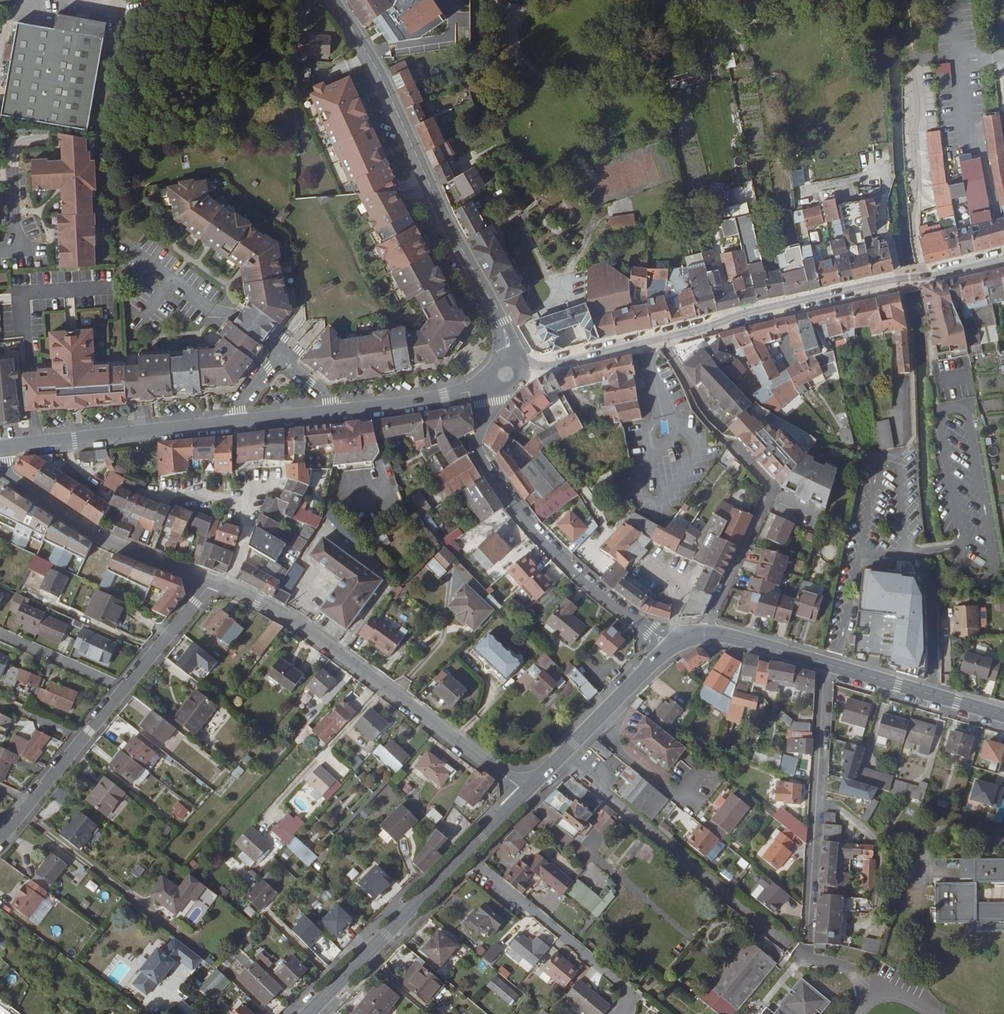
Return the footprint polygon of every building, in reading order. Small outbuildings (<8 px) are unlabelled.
[(364,27),(395,6),(398,0),(353,0),(364,27)] [(58,13),(55,28),(18,22),(2,115),(88,130),(108,22),(58,13)] [(778,30),(778,31),(779,41),(781,41),(781,48),(786,48),(785,33),(793,29),(791,25),(778,30)] [(298,35),(297,53),(297,62),(306,62),(307,53),(330,54),(330,36),(298,35)] [(739,43),(725,48),(727,56),(742,51),(739,43)] [(754,65),(753,58),(743,60),(744,67),(754,65)] [(389,68),(401,93),(417,86),(405,60),(389,68)] [(700,71),(691,73),(694,85),(702,83),(700,71)] [(937,72),(938,89),(952,88),(951,71),(937,72)] [(359,194),(396,191),(400,190),(345,79),(324,90),(322,87),(314,91),(315,94),(311,96),(359,194)] [(408,108),(424,101),(417,86),(401,93),(408,108)] [(424,101),(408,108),(415,125),(431,118),(424,101)] [(1000,114),(983,117),(989,159),(991,159),(993,172),(1000,201),(1003,200),(1003,140),(1000,114)] [(427,151),(439,145),(445,142),(434,117),(431,118),(415,125),(427,151)] [(927,132),(933,185),(939,219),(940,219),(945,218),(954,216),(948,185),(948,182),(947,183),(946,179),(940,130),(927,132)] [(62,267),(96,266),(95,244),(97,244),(95,213),(93,213),(92,197),(92,189),(95,189),(96,189),(95,161),(94,161),(90,161),(90,153),(90,151),(87,151),(86,137),(60,133),(60,146),(63,146),(64,161),(48,162),(48,159),(32,160),(34,189),(35,189),(44,189),(54,188),(54,189),(62,189),(62,196),(63,196),(63,200),(64,209),(64,215),(59,215),(59,216),(60,228),(59,229),(59,230),(59,232),(60,232),(60,240),(59,240),(60,246),(60,247),(61,258),(62,267)] [(439,145),(427,151),(434,167),(443,185),(455,178),(453,172),(448,161),(446,162),(439,145)] [(335,148),(327,149),(328,159),(336,158),(335,148)] [(455,178),(467,197),(485,186),(474,167),(455,178)] [(970,224),(975,251),(1003,244),(1003,219),(1003,218),(998,219),(992,220),(983,172),(963,176),(963,180),(964,182),(970,224)] [(743,180),(745,189),(754,187),(752,178),(743,180)] [(140,365),(125,366),(127,399),(173,396),(173,394),(173,393),(172,388),(186,387),(186,392),(202,391),(201,389),(219,387),(218,385),(218,382),(233,381),(251,358),(253,360),(263,346),(260,344),(265,338),(277,321),(280,323),(289,310),(284,276),(281,277),(278,260),(281,259),(279,249),(278,244),(274,241),(265,235),(264,237),(250,226),(251,224),(237,214),(217,200),(215,202),(209,197),(208,191),(211,190),(209,180),(194,183),(194,180),(180,183),(180,185),(169,187),(166,187),(168,198),(170,197),(171,204),(175,204),(176,211),(177,218),(189,226),(187,229),(241,267),(246,295),(249,294),(250,300),(239,316),(233,323),(227,319),(217,333),(224,338),(216,349),(209,349),(208,347),(198,348),(199,349),(184,350),(184,356),(184,362),(170,363),(170,357),(170,351),(139,353),(140,365)] [(948,185),(954,216),(962,254),(975,251),(970,224),(964,182),(948,185)] [(725,190),(728,204),(730,212),(734,211),(737,210),(732,183),(724,184),(725,190)] [(717,192),(713,193),(716,206),(728,204),(725,190),(724,184),(716,186),(717,192)] [(754,187),(745,189),(750,212),(751,212),(759,212),(754,187)] [(835,190),(821,191),(822,201),(836,199),(835,190)] [(449,287),(396,191),(359,194),(371,216),(369,217),(376,231),(379,229),(386,241),(377,246),(384,259),(387,257),(395,272),(393,273),(408,301),(416,296),(423,309),(452,292),(449,287)] [(878,198),(860,201),(863,218),(875,216),(878,215),(876,207),(880,206),(878,198)] [(457,209),(471,236),(488,227),(473,200),(457,209)] [(865,236),(863,225),(863,218),(860,201),(846,202),(837,205),(837,206),(840,219),(854,279),(873,275),(867,252),(865,236)] [(820,206),(803,210),(805,220),(807,227),(810,242),(818,240),(815,226),(820,224),(820,222),(824,221),(821,209),(820,206)] [(840,219),(837,206),(824,208),(827,220),(827,222),(833,221),(840,219)] [(285,208),(277,217),(281,221),(283,220),(290,213),(285,208)] [(469,237),(471,236),(457,209),(454,211),(468,237),(469,237)] [(805,220),(803,210),(803,209),(796,211),(793,212),(796,223),(805,220)] [(610,217),(611,227),(636,224),(634,214),(610,217)] [(765,273),(764,265),(763,262),(751,214),(735,218),(739,234),(743,250),(749,274),(752,273),(758,300),(770,297),(765,273)] [(936,215),(926,217),(928,224),(937,221),(936,215)] [(875,216),(863,218),(863,225),(865,236),(872,234),(871,232),(876,231),(874,223),(876,222),(875,216)] [(962,254),(954,216),(945,218),(947,229),(942,230),(944,242),(946,241),(950,257),(962,254)] [(739,234),(735,218),(721,221),(724,237),(739,234)] [(854,279),(840,219),(833,221),(837,239),(830,241),(831,246),(841,282),(854,279)] [(266,234),(251,224),(250,226),(264,237),(265,235),(266,234)] [(940,224),(928,227),(930,233),(942,230),(940,224)] [(471,236),(469,237),(488,272),(504,301),(521,293),(529,289),(492,225),(488,227),(471,236)] [(930,233),(928,227),(928,225),(920,227),(921,235),(919,236),(926,263),(950,257),(946,241),(944,242),(942,230),(930,233)] [(867,252),(873,275),(894,270),(888,243),(888,242),(887,241),(886,240),(885,240),(885,239),(883,239),(882,239),(873,241),(872,234),(865,236),(867,252)] [(841,282),(831,246),(827,247),(830,257),(823,259),(820,248),(816,249),(814,243),(811,244),(820,287),(841,282)] [(820,287),(811,244),(800,246),(810,289),(820,287)] [(781,269),(787,294),(810,289),(800,246),(777,251),(779,262),(781,269)] [(749,274),(743,250),(721,254),(727,281),(733,279),(735,291),(725,294),(722,284),(719,269),(714,250),(702,252),(718,310),(758,300),(752,273),(749,274)] [(718,310),(702,252),(685,256),(689,273),(697,315),(718,310)] [(631,279),(630,284),(642,287),(641,294),(643,304),(634,305),(638,329),(652,326),(647,289),(648,268),(648,259),(642,259),(642,262),(641,267),(635,266),(632,266),(631,279)] [(588,266),(588,302),(600,338),(638,329),(634,305),(630,284),(631,279),(606,262),(588,266)] [(779,262),(764,265),(765,273),(781,269),(779,262)] [(697,315),(689,273),(683,275),(681,267),(678,268),(676,268),(669,268),(667,288),(665,296),(673,321),(697,315)] [(667,288),(669,268),(665,268),(648,268),(647,289),(652,326),(673,322),(673,321),(665,296),(667,288)] [(787,294),(781,269),(765,273),(770,297),(787,294)] [(981,275),(988,306),(993,305),(1003,302),(1003,269),(981,275)] [(981,275),(959,280),(965,311),(971,310),(973,317),(976,328),(981,344),(994,342),(998,341),(995,326),(996,326),(993,305),(988,306),(981,275)] [(961,308),(965,320),(973,317),(971,310),(965,311),(959,280),(947,282),(953,301),(955,310),(961,308)] [(953,301),(947,282),(923,288),(931,320),(934,338),(932,338),(934,347),(936,347),(938,355),(968,349),(968,348),(964,330),(964,327),(955,310),(953,301)] [(630,284),(634,305),(643,304),(641,294),(642,287),(630,284)] [(931,320),(923,288),(920,289),(927,321),(931,320)] [(521,293),(504,301),(507,306),(506,306),(519,327),(534,318),(521,293)] [(407,344),(411,363),(420,361),(425,361),(425,364),(440,361),(448,350),(457,338),(468,321),(462,309),(460,310),(453,299),(450,294),(423,309),(429,320),(422,331),(405,335),(407,344)] [(852,304),(856,328),(870,326),(872,337),(896,332),(899,374),(911,373),(909,351),(907,330),(899,294),(852,304)] [(600,338),(588,302),(534,320),(544,341),(547,340),(552,351),(563,348),(557,330),(583,321),(588,341),(600,338)] [(852,304),(834,307),(838,322),(840,321),(845,337),(855,334),(855,333),(855,329),(856,328),(852,304)] [(834,307),(823,310),(826,324),(829,337),(829,338),(844,335),(840,321),(838,322),(834,307)] [(823,310),(808,314),(811,322),(812,327),(816,327),(821,325),(826,324),(823,310)] [(796,316),(805,353),(818,348),(812,327),(811,322),(808,314),(796,316)] [(805,353),(796,316),(777,321),(780,334),(789,333),(794,352),(796,352),(800,363),(787,370),(796,389),(799,393),(800,394),(807,390),(804,385),(808,383),(812,388),(815,387),(812,381),(823,374),(825,378),(838,372),(834,351),(826,353),(820,355),(808,360),(805,353)] [(777,321),(746,328),(753,344),(771,382),(773,385),(769,387),(775,396),(763,404),(777,412),(799,394),(799,393),(796,389),(787,370),(780,374),(765,345),(782,339),(780,334),(777,321)] [(821,325),(825,338),(829,337),(826,324),(821,325)] [(407,344),(405,335),(403,329),(349,337),(349,339),(342,341),(336,336),(338,334),(330,328),(322,337),(321,338),(322,338),(313,349),(313,348),(304,359),(317,370),(319,368),(326,375),(325,377),(331,382),(338,381),(338,377),(348,376),(348,378),(382,373),(382,375),(396,372),(396,369),(412,366),(411,363),(407,344)] [(746,328),(719,334),(727,346),(731,344),(734,343),(739,356),(740,357),(745,354),(752,368),(763,388),(752,396),(763,404),(775,396),(769,387),(773,385),(771,382),(753,344),(746,328)] [(976,328),(964,330),(968,348),(981,344),(976,328)] [(32,372),(23,373),(26,405),(34,404),(40,404),(40,408),(52,407),(113,404),(112,400),(127,399),(125,366),(111,367),(111,371),(93,371),(91,356),(94,356),(93,334),(83,334),(82,329),(62,330),(62,335),(51,335),(52,358),(56,358),(56,373),(38,374),(38,372),(32,372)] [(727,346),(719,334),(676,345),(675,346),(674,347),(673,349),(673,350),(683,366),(697,386),(701,382),(735,420),(736,419),(752,406),(724,377),(717,370),(719,368),(718,367),(721,364),(732,356),(726,347),(727,346)] [(845,339),(845,337),(833,340),(836,350),(848,346),(845,339)] [(464,343),(457,338),(448,350),(455,354),(464,343)] [(981,344),(968,348),(968,349),(969,354),(970,357),(983,354),(981,344)] [(805,353),(808,360),(820,355),(818,348),(805,353)] [(969,354),(968,349),(938,355),(940,360),(969,354)] [(632,355),(606,361),(621,422),(642,418),(638,401),(634,376),(636,375),(632,355)] [(94,368),(94,356),(91,356),(93,371),(111,371),(111,367),(94,368)] [(0,359),(0,423),(20,421),(14,358),(0,359)] [(53,369),(38,370),(38,372),(38,374),(56,373),(56,358),(52,358),(53,369)] [(235,384),(253,360),(251,358),(233,381),(218,382),(218,385),(235,384)] [(736,360),(725,368),(729,372),(737,381),(746,372),(736,360)] [(553,376),(562,391),(578,388),(602,382),(605,406),(602,406),(606,423),(614,423),(614,424),(621,422),(606,361),(573,369),(553,376)] [(721,364),(718,367),(719,368),(717,370),(724,377),(729,372),(725,368),(721,364)] [(823,374),(812,381),(815,387),(826,381),(825,378),(823,374)] [(553,376),(553,375),(539,380),(517,395),(512,402),(523,414),(527,421),(545,431),(555,425),(563,440),(583,428),(562,391),(553,376)] [(799,394),(777,412),(787,417),(805,402),(799,394)] [(500,416),(495,424),(510,436),(515,428),(518,432),(527,421),(523,414),(512,402),(500,416)] [(449,443),(458,439),(461,437),(475,430),(472,406),(441,412),(449,443)] [(752,406),(736,419),(737,421),(761,448),(754,454),(762,465),(769,458),(777,451),(768,441),(781,430),(769,416),(764,420),(752,406)] [(449,443),(441,412),(421,414),(425,449),(421,451),(443,490),(449,499),(461,491),(465,488),(483,477),(468,454),(458,439),(449,443)] [(425,449),(421,414),(373,421),(377,440),(413,433),(416,450),(421,451),(425,449)] [(848,419),(842,421),(844,429),(850,427),(848,419)] [(892,434),(889,420),(875,423),(877,436),(892,434)] [(377,440),(373,421),(361,423),(331,426),(335,444),(337,453),(333,467),(374,463),(381,453),(377,440)] [(484,443),(497,455),(501,450),(503,451),(508,440),(514,444),(516,441),(510,436),(495,424),(484,443)] [(537,435),(524,448),(535,459),(542,453),(540,452),(542,451),(563,440),(555,425),(545,431),(537,435)] [(335,444),(331,426),(305,428),(305,447),(335,444)] [(854,443),(850,427),(844,429),(840,430),(843,442),(854,443)] [(305,447),(305,428),(295,429),(295,454),(305,454),(305,447)] [(295,454),(295,429),(285,430),(285,454),(295,454)] [(285,454),(285,430),(265,432),(263,460),(284,461),(285,454)] [(263,460),(265,432),(238,436),(237,463),(263,460)] [(895,447),(892,434),(877,436),(880,450),(895,447)] [(216,438),(216,459),(215,473),(230,473),(232,473),(233,437),(216,438)] [(216,459),(216,438),(160,444),(160,477),(188,472),(203,472),(203,459),(216,459)] [(777,451),(769,458),(773,463),(771,465),(774,469),(777,467),(788,479),(797,466),(788,455),(792,451),(785,443),(777,451)] [(111,462),(112,463),(115,462),(114,460),(116,459),(111,449),(106,450),(109,457),(110,460),(111,462)] [(105,459),(109,457),(106,450),(97,451),(98,460),(105,459)] [(529,507),(542,524),(579,495),(576,491),(567,481),(566,482),(555,490),(529,464),(521,471),(515,461),(503,451),(501,450),(497,455),(494,457),(509,479),(529,507)] [(98,460),(97,451),(88,452),(89,461),(98,460)] [(89,461),(88,452),(78,453),(80,462),(89,461)] [(535,459),(529,464),(555,490),(566,482),(542,453),(535,459)] [(33,482),(46,463),(53,462),(53,455),(37,457),(19,458),(15,470),(33,482)] [(837,473),(825,467),(824,468),(812,462),(813,461),(804,457),(797,466),(788,479),(782,487),(796,494),(810,500),(826,508),(837,473)] [(50,493),(63,474),(46,463),(33,482),(50,493)] [(118,492),(125,478),(115,473),(113,467),(112,465),(108,467),(110,470),(113,472),(105,485),(118,492)] [(125,478),(137,483),(146,486),(148,481),(149,480),(128,472),(128,471),(119,465),(113,467),(115,473),(125,478)] [(288,475),(290,480),(309,487),(312,470),(306,470),(306,469),(306,465),(288,466),(288,475)] [(611,470),(579,489),(587,502),(595,498),(591,492),(616,478),(611,470)] [(66,504),(79,484),(63,474),(50,493),(66,504)] [(483,477),(465,488),(476,504),(493,492),(483,477)] [(123,510),(131,493),(137,483),(125,478),(118,492),(110,505),(123,510)] [(309,487),(290,480),(285,490),(304,497),(309,487)] [(81,514),(94,495),(79,484),(66,504),(81,514)] [(471,507),(476,504),(465,488),(461,491),(471,507)] [(28,503),(9,490),(0,504),(0,505),(19,518),(28,503)] [(304,497),(285,490),(280,500),(277,498),(275,502),(268,498),(261,511),(284,522),(287,516),(292,518),(297,509),(304,497)] [(415,505),(426,499),(420,491),(410,498),(415,505)] [(476,504),(486,520),(504,508),(503,507),(493,492),(476,504)] [(133,514),(140,497),(131,493),(123,510),(112,532),(128,538),(133,527),(128,525),(133,514)] [(810,500),(796,494),(796,496),(809,502),(810,500)] [(94,495),(81,514),(98,526),(110,505),(94,495)] [(141,517),(148,501),(140,497),(133,514),(141,517)] [(723,500),(714,514),(715,514),(728,522),(720,539),(738,547),(747,529),(753,516),(741,511),(731,507),(732,505),(732,504),(724,498),(723,500)] [(426,499),(415,505),(423,516),(428,512),(433,509),(426,499)] [(152,522),(159,505),(148,501),(141,517),(138,525),(143,527),(152,531),(156,523),(152,522)] [(9,543),(35,556),(53,519),(28,504),(19,518),(9,543)] [(164,526),(171,509),(159,504),(159,505),(152,522),(156,523),(152,531),(150,536),(158,539),(164,526)] [(476,504),(471,507),(481,523),(486,520),(476,504)] [(173,530),(182,509),(172,505),(171,509),(164,526),(173,530)] [(683,506),(676,515),(682,518),(688,510),(683,506)] [(333,507),(326,516),(355,550),(364,543),(362,540),(333,507)] [(209,530),(212,519),(197,513),(196,514),(193,513),(182,509),(173,530),(167,543),(163,552),(173,556),(178,542),(181,533),(184,534),(186,528),(189,521),(209,530)] [(297,509),(292,518),(305,524),(305,523),(317,528),(320,523),(321,519),(297,509)] [(422,517),(433,531),(439,527),(428,512),(423,516),(422,517)] [(587,528),(571,512),(558,525),(574,541),(575,541),(581,546),(599,527),(595,521),(587,528)] [(626,523),(601,549),(617,560),(625,569),(634,559),(627,552),(637,542),(643,534),(652,539),(658,527),(658,526),(635,513),(626,523)] [(273,532),(278,523),(262,514),(257,524),(272,532),(273,532)] [(699,547),(693,560),(706,566),(723,575),(738,547),(720,539),(728,522),(715,514),(694,544),(699,547)] [(795,524),(777,516),(767,538),(785,547),(795,524)] [(219,522),(212,519),(209,530),(207,537),(205,542),(212,545),(219,523),(219,522)] [(48,561),(63,569),(71,554),(83,559),(90,544),(73,533),(54,520),(44,539),(55,545),(48,561)] [(209,530),(189,521),(186,528),(207,537),(209,530)] [(281,525),(278,523),(273,532),(276,534),(281,525)] [(671,523),(665,531),(658,527),(652,539),(651,540),(676,553),(684,539),(686,534),(687,532),(671,523)] [(222,524),(217,540),(235,546),(240,529),(222,524)] [(299,537),(308,541),(316,529),(307,524),(299,537)] [(136,542),(143,527),(138,525),(131,540),(136,542)] [(167,543),(173,530),(164,526),(158,539),(167,543)] [(439,527),(433,531),(445,547),(451,543),(446,537),(439,527)] [(686,534),(684,539),(676,553),(692,561),(693,560),(699,547),(694,544),(693,543),(700,533),(690,527),(688,530),(687,532),(686,534)] [(459,528),(446,537),(451,543),(464,534),(459,528)] [(300,553),(308,541),(299,537),(287,530),(284,535),(296,541),(292,548),(300,553)] [(376,544),(387,538),(383,531),(372,538),(376,544)] [(479,547),(495,564),(510,549),(494,533),(479,547)] [(643,534),(637,542),(644,548),(651,540),(652,539),(643,534)] [(263,555),(267,549),(268,547),(259,542),(253,538),(249,547),(260,553),(263,555)] [(343,581),(321,611),(347,630),(382,582),(323,538),(310,556),(343,581)] [(163,552),(167,543),(158,539),(154,549),(163,552)] [(212,545),(205,542),(204,546),(198,565),(211,570),(223,574),(227,573),(233,552),(212,545)] [(637,542),(627,552),(634,559),(636,561),(646,550),(644,548),(637,542)] [(198,565),(204,546),(199,545),(193,563),(198,565)] [(260,553),(249,547),(247,552),(257,558),(260,553)] [(445,547),(428,564),(431,568),(441,578),(449,570),(447,568),(457,559),(445,547)] [(274,553),(267,549),(263,555),(270,559),(274,553)] [(789,557),(765,550),(761,565),(758,564),(756,571),(758,571),(755,579),(754,578),(752,578),(747,592),(745,591),(742,601),(740,600),(738,610),(762,617),(763,615),(774,618),(773,620),(789,625),(792,614),(796,601),(773,594),(776,586),(779,586),(783,571),(785,572),(789,557)] [(147,595),(148,594),(152,585),(158,572),(142,565),(118,556),(115,555),(105,580),(114,584),(117,575),(142,586),(139,592),(147,595)] [(53,564),(35,556),(29,569),(47,578),(41,590),(58,598),(68,577),(51,569),(53,564)] [(548,580),(545,576),(540,570),(538,572),(533,566),(535,565),(531,561),(529,562),(524,556),(508,571),(521,587),(524,585),(538,600),(555,585),(549,578),(548,580)] [(265,570),(273,574),(279,564),(272,560),(265,570)] [(601,578),(615,590),(623,580),(628,572),(625,570),(625,569),(617,560),(601,578)] [(237,578),(255,588),(264,572),(245,562),(237,578)] [(279,564),(273,574),(272,576),(263,592),(273,597),(278,588),(282,581),(289,570),(279,564)] [(421,578),(431,568),(428,564),(418,575),(421,578)] [(706,566),(695,588),(712,596),(723,575),(706,566)] [(890,572),(864,570),(862,591),(888,593),(890,572)] [(158,572),(152,585),(168,592),(153,611),(167,617),(185,595),(182,581),(158,572)] [(264,572),(255,588),(263,592),(272,576),(264,572)] [(623,580),(615,590),(646,613),(647,613),(655,601),(653,601),(656,594),(652,592),(648,599),(624,580),(629,573),(628,572),(623,580)] [(910,595),(916,575),(896,573),(894,593),(910,595)] [(110,591),(114,584),(105,580),(102,587),(110,591)] [(825,587),(803,581),(800,591),(796,601),(792,614),(816,622),(823,598),(821,598),(825,587)] [(389,590),(395,598),(405,591),(399,583),(389,590)] [(458,599),(451,607),(458,614),(458,617),(463,623),(467,623),(474,630),(492,611),(466,585),(455,596),(458,599)] [(127,599),(126,598),(110,591),(102,587),(101,587),(99,593),(124,604),(127,599)] [(273,597),(286,605),(291,595),(278,588),(273,597)] [(695,588),(680,618),(703,615),(712,596),(695,588)] [(895,628),(892,670),(905,674),(905,665),(911,666),(910,676),(924,680),(927,661),(926,654),(925,596),(910,595),(894,593),(888,593),(862,591),(858,625),(854,659),(868,663),(871,626),(895,628)] [(124,604),(99,593),(98,592),(87,615),(114,628),(125,605),(124,604)] [(135,603),(142,606),(147,595),(139,592),(134,602),(135,603)] [(38,631),(37,633),(60,644),(69,625),(45,615),(45,614),(27,606),(22,604),(25,598),(16,593),(10,610),(18,613),(14,620),(24,625),(38,631)] [(490,594),(486,599),(498,612),(503,607),(490,594)] [(567,600),(547,623),(572,644),(586,627),(571,615),(577,608),(567,600)] [(673,607),(655,601),(647,613),(670,620),(673,607)] [(957,630),(958,637),(979,636),(979,626),(978,608),(978,606),(955,607),(956,630),(957,630)] [(978,608),(979,626),(985,626),(987,624),(987,607),(978,608)] [(220,610),(214,617),(212,616),(204,626),(231,647),(242,633),(234,626),(236,623),(220,610)] [(370,639),(392,655),(404,638),(373,615),(359,634),(369,641),(370,639)] [(274,622),(251,650),(261,657),(284,627),(274,622)] [(84,624),(82,629),(88,632),(90,626),(84,624)] [(36,635),(37,633),(38,631),(24,625),(22,629),(36,635)] [(620,634),(611,626),(596,643),(611,657),(625,642),(618,636),(620,634)] [(88,632),(82,629),(74,647),(80,649),(79,652),(107,665),(117,645),(88,632)] [(475,649),(507,680),(521,664),(489,634),(475,649)] [(194,643),(176,665),(188,675),(197,662),(210,672),(218,662),(194,643)] [(502,684),(507,680),(475,649),(470,653),(502,684)] [(684,666),(689,672),(710,658),(703,649),(696,649),(680,659),(680,660),(683,663),(682,663),(684,666)] [(545,652),(514,686),(523,695),(530,688),(542,700),(562,679),(561,678),(563,676),(553,667),(556,664),(545,652)] [(741,662),(724,652),(712,670),(730,681),(741,662)] [(756,678),(760,660),(760,657),(747,653),(744,664),(743,676),(756,678)] [(974,655),(966,653),(961,672),(971,675),(971,674),(977,676),(987,679),(987,678),(996,681),(1001,663),(993,661),(984,659),(983,656),(977,654),(974,655)] [(3,674),(9,658),(0,654),(0,672),(3,674)] [(267,676),(291,693),(305,674),(281,657),(267,676)] [(756,678),(755,684),(767,686),(767,684),(770,665),(760,662),(761,660),(760,660),(756,678)] [(770,665),(767,684),(779,686),(780,681),(781,663),(770,661),(770,665)] [(42,674),(47,676),(52,664),(47,662),(42,674)] [(815,688),(816,672),(781,663),(780,681),(793,683),(796,684),(815,688)] [(583,694),(592,685),(575,666),(567,676),(583,694)] [(36,698),(41,688),(45,680),(13,667),(6,683),(15,686),(17,680),(37,688),(38,689),(34,697),(36,698)] [(322,669),(307,686),(321,698),(336,681),(322,669)] [(435,678),(442,683),(449,676),(442,670),(435,678)] [(730,681),(712,670),(712,671),(719,676),(712,688),(722,695),(723,694),(726,688),(730,681)] [(704,683),(712,688),(719,676),(712,671),(704,683)] [(449,676),(442,683),(434,692),(453,708),(467,692),(449,675),(449,676)] [(730,681),(726,688),(734,692),(736,685),(730,681)] [(41,688),(36,698),(69,712),(78,693),(50,682),(46,691),(41,688)] [(722,695),(704,683),(698,695),(728,713),(732,700),(722,695)] [(795,690),(815,694),(815,688),(796,684),(796,688),(795,690)] [(592,685),(583,694),(589,701),(598,692),(592,685)] [(216,707),(195,691),(174,718),(195,734),(216,707)] [(734,692),(732,700),(728,713),(727,715),(733,717),(738,703),(754,707),(757,698),(734,692)] [(326,745),(353,716),(345,709),(350,703),(352,701),(347,696),(340,704),(341,705),(329,717),(327,715),(312,732),(316,735),(326,745)] [(655,715),(650,720),(666,732),(684,709),(668,697),(664,703),(655,715)] [(872,706),(848,699),(841,721),(857,726),(865,728),(872,706)] [(662,701),(652,713),(655,715),(664,703),(662,701)] [(350,703),(345,709),(353,716),(358,710),(350,703)] [(388,725),(371,708),(355,725),(373,742),(388,725)] [(153,711),(141,726),(164,744),(176,729),(153,711)] [(910,721),(883,713),(877,735),(878,735),(888,739),(903,743),(904,741),(910,721)] [(3,741),(13,720),(0,714),(0,740),(3,741)] [(645,716),(637,726),(641,729),(649,719),(645,716)] [(650,720),(649,719),(641,729),(645,732),(638,741),(672,767),(687,749),(666,732),(650,720)] [(937,727),(911,719),(910,721),(904,741),(920,745),(918,752),(929,755),(937,727)] [(791,722),(789,731),(810,732),(810,723),(791,722)] [(857,726),(854,734),(863,737),(865,728),(857,726)] [(316,735),(312,732),(307,727),(295,739),(301,744),(306,739),(303,736),(307,732),(313,738),(316,735)] [(669,771),(672,767),(638,741),(645,732),(641,729),(631,742),(669,771)] [(30,742),(23,757),(34,762),(44,751),(41,749),(51,737),(36,730),(30,742)] [(810,732),(789,731),(787,739),(812,740),(813,732),(810,732)] [(951,732),(946,751),(968,758),(974,738),(951,732)] [(20,756),(23,757),(30,742),(14,734),(7,750),(20,756)] [(888,739),(878,735),(876,743),(886,746),(888,739)] [(134,736),(122,751),(143,768),(155,753),(134,736)] [(301,744),(295,739),(292,743),(297,748),(301,744)] [(384,748),(388,751),(402,764),(410,756),(396,742),(393,739),(384,748)] [(812,740),(787,739),(786,753),(812,754),(812,740)] [(597,740),(591,748),(605,762),(613,754),(597,740)] [(1001,748),(1002,746),(986,741),(982,757),(1000,762),(1003,749),(1001,748)] [(372,754),(392,772),(395,775),(403,766),(402,764),(388,751),(384,748),(380,745),(372,754)] [(1,784),(11,762),(16,764),(20,756),(7,750),(0,747),(0,783),(1,784)] [(903,747),(900,756),(899,757),(908,760),(911,749),(903,747)] [(143,768),(122,751),(121,751),(109,766),(132,784),(144,768),(143,768)] [(727,754),(718,751),(713,770),(719,775),(727,754)] [(442,768),(438,765),(440,762),(428,752),(416,767),(441,786),(450,775),(453,777),(457,772),(446,763),(445,765),(442,768)] [(402,764),(403,766),(412,757),(410,756),(402,764)] [(785,756),(782,772),(793,774),(796,758),(785,756)] [(349,765),(355,770),(362,762),(357,757),(349,765)] [(861,763),(862,761),(855,758),(854,761),(848,759),(845,769),(843,769),(840,777),(856,782),(860,767),(861,763)] [(239,765),(231,772),(236,779),(244,772),(239,765)] [(322,796),(337,780),(320,765),(305,781),(314,789),(321,795),(322,796)] [(629,766),(621,776),(631,784),(622,795),(653,820),(669,799),(639,775),(629,766)] [(860,767),(856,782),(880,789),(882,781),(866,775),(868,769),(860,767)] [(458,796),(467,802),(473,807),(495,780),(485,773),(483,776),(476,769),(458,796)] [(395,775),(392,772),(315,855),(318,858),(322,853),(327,848),(395,775)] [(592,813),(604,800),(588,788),(570,774),(556,789),(570,799),(574,803),(576,801),(592,813)] [(107,815),(124,793),(105,779),(88,801),(107,815)] [(918,787),(893,779),(892,783),(889,792),(923,802),(928,783),(920,781),(918,787)] [(342,784),(337,780),(322,796),(327,801),(342,784)] [(892,783),(882,781),(880,789),(889,792),(892,783)] [(801,804),(802,784),(785,783),(784,788),(777,787),(776,802),(784,802),(784,804),(801,804)] [(64,805),(71,796),(59,787),(52,796),(64,805)] [(316,801),(321,795),(314,789),(309,794),(316,801)] [(545,800),(541,804),(561,821),(560,823),(575,836),(577,834),(583,838),(593,826),(606,836),(617,823),(610,817),(616,810),(604,800),(592,813),(576,801),(574,803),(570,799),(556,789),(545,800)] [(750,807),(732,793),(711,820),(720,827),(729,834),(750,807)] [(462,808),(467,802),(458,796),(454,802),(462,808)] [(879,802),(873,798),(862,818),(868,822),(879,802)] [(1001,798),(1000,800),(994,821),(1001,824),(1003,815),(1003,799),(1001,798)] [(950,802),(940,799),(938,806),(948,809),(950,802)] [(170,811),(181,821),(189,811),(178,802),(170,811)] [(419,821),(402,804),(380,826),(397,843),(419,821)] [(856,810),(862,814),(866,809),(860,804),(856,810)] [(86,818),(68,805),(60,816),(59,815),(49,827),(68,841),(72,836),(74,837),(82,826),(80,825),(86,818)] [(769,805),(764,810),(772,816),(776,811),(769,805)] [(781,807),(773,817),(786,828),(796,835),(807,844),(808,828),(781,807)] [(436,825),(443,817),(435,808),(427,816),(436,825)] [(826,812),(825,822),(836,823),(836,813),(826,812)] [(288,814),(284,818),(298,831),(306,823),(299,816),(295,820),(288,814)] [(502,844),(515,855),(525,845),(520,840),(539,821),(532,814),(525,821),(516,830),(514,828),(504,839),(506,840),(502,844)] [(284,818),(273,830),(282,839),(280,841),(285,845),(298,831),(284,818)] [(718,830),(720,827),(711,820),(705,828),(714,835),(715,834),(718,830)] [(662,822),(658,828),(671,837),(675,831),(662,822)] [(885,822),(877,832),(882,836),(890,827),(885,822)] [(558,825),(574,838),(575,836),(560,823),(558,825)] [(706,857),(720,839),(714,835),(705,828),(700,823),(695,830),(697,832),(688,843),(706,857)] [(172,829),(166,824),(160,831),(167,836),(172,829)] [(825,824),(817,944),(840,945),(843,897),(826,896),(827,887),(836,887),(836,885),(844,886),(849,881),(849,873),(843,872),(844,858),(854,859),(854,855),(873,856),(873,846),(841,844),(841,843),(841,838),(842,825),(825,824)] [(251,826),(236,843),(256,861),(271,845),(251,826)] [(729,834),(720,827),(718,830),(726,837),(729,834)] [(796,835),(786,828),(782,833),(781,832),(775,839),(776,840),(762,857),(778,870),(792,852),(788,849),(794,842),(792,841),(796,835)] [(421,870),(424,874),(442,856),(436,851),(447,839),(437,829),(414,863),(421,870)] [(726,837),(718,830),(715,834),(723,841),(726,837)] [(318,858),(315,855),(295,836),(287,845),(309,867),(318,858)] [(644,836),(641,839),(645,843),(649,846),(652,843),(644,836)] [(621,873),(645,843),(641,839),(639,838),(614,868),(621,873)] [(327,848),(322,853),(328,858),(333,853),(327,848)] [(52,853),(32,880),(47,892),(67,865),(52,853)] [(527,865),(536,872),(539,875),(562,894),(563,893),(572,882),(538,853),(527,865)] [(520,859),(504,878),(523,894),(530,885),(527,883),(536,872),(527,865),(520,859)] [(865,873),(864,888),(873,888),(875,860),(857,859),(856,872),(865,873)] [(960,860),(960,884),(936,884),(937,922),(976,921),(977,932),(1003,932),(1003,860),(960,860)] [(592,861),(567,892),(593,913),(618,882),(592,861)] [(139,865),(135,871),(141,876),(146,870),(139,865)] [(375,899),(392,881),(376,866),(359,883),(375,899)] [(352,881),(359,873),(354,868),(347,875),(352,881)] [(252,869),(242,881),(247,886),(258,875),(252,869)] [(261,912),(278,894),(269,885),(274,879),(267,872),(262,878),(244,896),(261,912)] [(190,874),(179,889),(190,898),(195,901),(207,887),(190,874)] [(785,902),(791,896),(764,875),(758,883),(765,889),(757,900),(774,914),(784,901),(785,902)] [(157,900),(177,915),(190,898),(179,889),(163,877),(150,894),(157,900)] [(750,895),(757,900),(765,889),(758,883),(756,885),(757,886),(750,895)] [(44,899),(25,885),(19,892),(21,893),(11,906),(29,919),(44,899)] [(131,904),(138,909),(150,894),(142,889),(131,904)] [(145,915),(157,900),(150,894),(138,909),(145,915)] [(622,903),(617,898),(601,917),(606,922),(622,903)] [(844,898),(843,907),(868,908),(868,898),(844,898)] [(339,903),(321,921),(338,937),(355,920),(339,903)] [(250,917),(256,911),(248,904),(243,910),(250,917)] [(475,911),(465,922),(479,934),(482,931),(491,938),(505,922),(484,905),(477,913),(475,911)] [(634,921),(627,915),(615,930),(622,936),(634,921)] [(439,931),(422,951),(441,966),(458,947),(439,931)] [(520,933),(509,946),(512,948),(523,958),(534,967),(550,948),(537,937),(532,943),(520,933)] [(735,949),(745,937),(741,933),(731,946),(735,949)] [(706,983),(737,1009),(760,982),(743,967),(759,948),(745,937),(735,949),(706,983)] [(879,954),(882,941),(865,937),(861,950),(879,954)] [(171,949),(166,955),(176,963),(178,959),(194,972),(203,960),(175,938),(168,947),(171,949)] [(490,964),(503,949),(496,944),(486,954),(482,958),(490,964)] [(523,958),(512,948),(507,953),(519,962),(523,958)] [(766,954),(759,948),(743,967),(760,982),(776,962),(766,954)] [(158,949),(140,971),(142,973),(133,985),(147,996),(156,984),(158,985),(176,963),(166,955),(163,953),(158,949)] [(231,954),(242,964),(246,960),(236,949),(231,954)] [(261,952),(256,957),(268,969),(273,964),(261,952)] [(556,952),(541,969),(564,989),(579,971),(556,952)] [(275,972),(290,988),(308,970),(292,955),(275,972)] [(426,962),(420,957),(416,962),(400,980),(428,1004),(444,985),(422,967),(426,962)] [(481,957),(477,963),(485,969),(490,964),(481,957)] [(261,974),(246,960),(242,964),(256,979),(275,997),(282,989),(264,971),(261,974)] [(501,966),(497,972),(507,978),(510,972),(501,966)] [(218,995),(216,993),(223,986),(225,988),(230,982),(217,970),(200,988),(212,1000),(218,995)] [(495,976),(487,986),(511,1006),(519,996),(495,976)] [(815,1013),(818,1011),(822,1013),(831,1002),(801,977),(792,989),(793,991),(791,993),(789,992),(779,1004),(780,1005),(775,1013),(767,1007),(762,1013),(816,1013),(815,1013)] [(275,997),(256,979),(247,988),(265,1006),(275,997)] [(580,980),(566,996),(587,1013),(605,1013),(611,1007),(580,980)] [(706,983),(696,995),(718,1013),(733,1013),(737,1009),(706,983)] [(384,985),(379,990),(375,987),(352,1013),(385,1013),(399,997),(384,985)] [(218,995),(225,988),(223,986),(216,993),(218,995)] [(529,1005),(533,1000),(528,996),(524,1001),(529,1005)] [(244,1004),(234,1013),(254,1013),(244,1004)]
